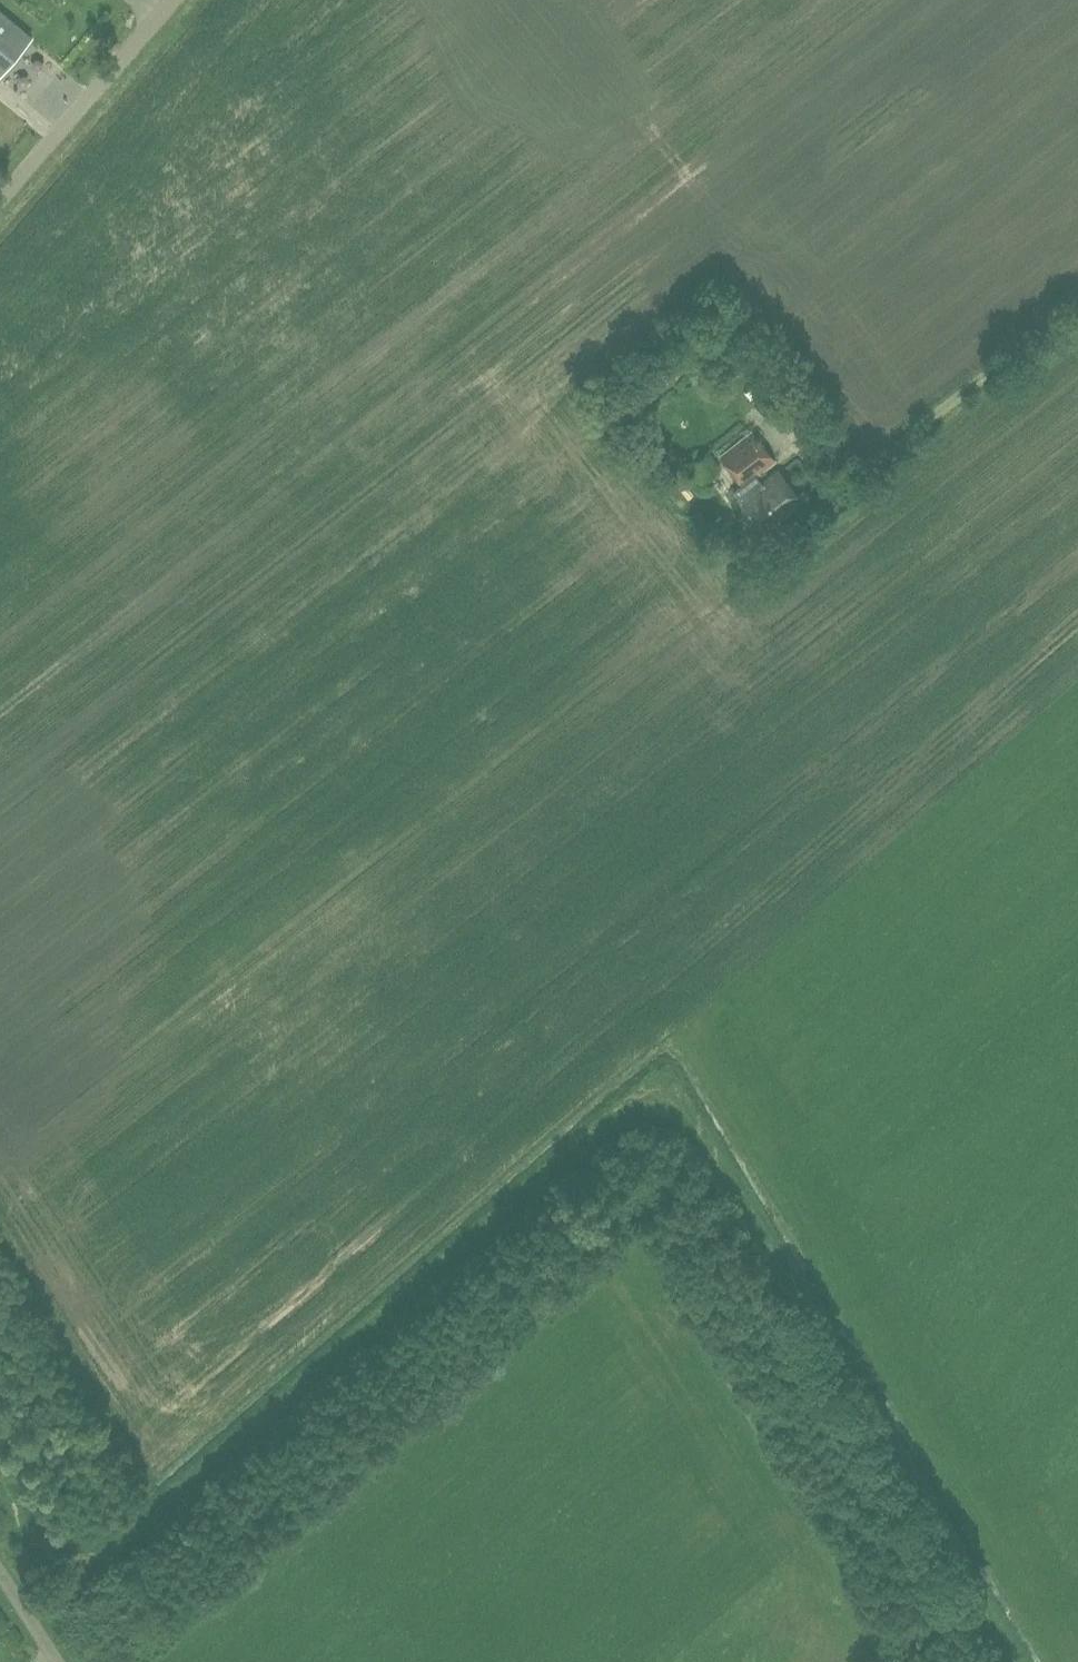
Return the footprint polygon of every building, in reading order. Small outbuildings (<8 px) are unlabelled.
[(32,37),(0,10),(0,75),(32,37)] [(762,485),(756,477),(776,461),(752,430),(719,456),(741,484),(732,491),(761,529),(800,500),(779,472),(762,485)]
